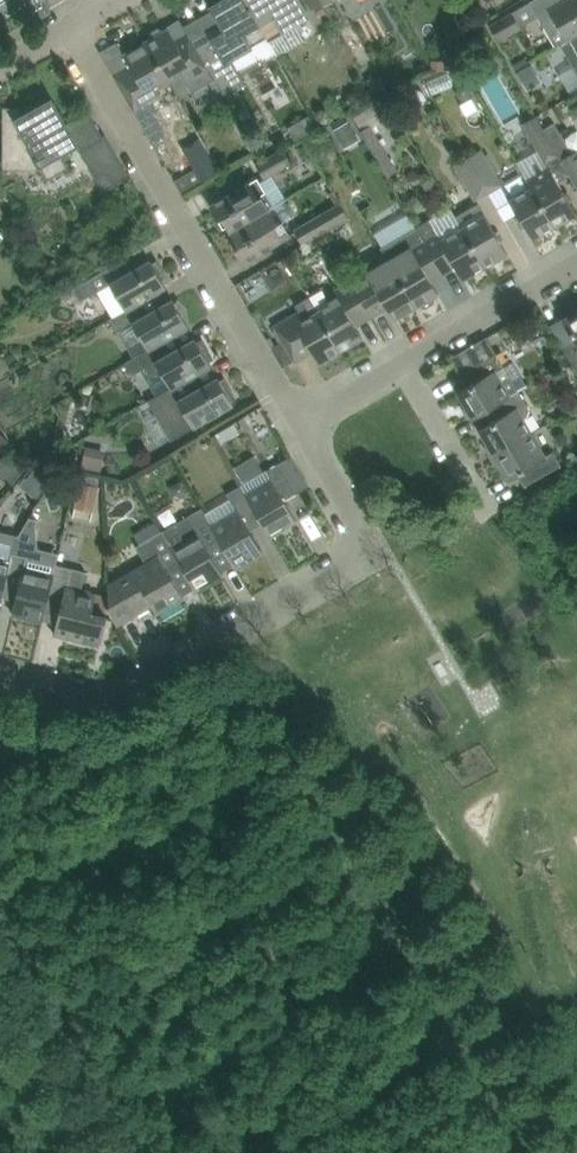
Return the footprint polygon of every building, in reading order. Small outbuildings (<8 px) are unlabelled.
[(0,3),(0,12),(6,22),(22,12),(28,22),(51,9),(45,0),(5,0),(4,1),(0,3)] [(198,48),(223,92),(239,83),(243,80),(240,75),(239,72),(231,59),(252,46),(267,38),(260,25),(245,0),(223,0),(212,6),(214,10),(226,31),(213,39),(198,48)] [(267,38),(269,41),(282,34),(283,29),(308,15),(307,13),(300,0),(245,0),(267,38)] [(351,15),(363,8),(359,0),(343,0),(351,15)] [(562,3),(560,0),(533,0),(530,2),(557,47),(561,44),(576,34),(576,0),(566,0),(562,3)] [(521,28),(521,27),(512,12),(490,25),(499,41),(521,28)] [(150,33),(149,40),(147,41),(169,81),(182,74),(193,93),(215,80),(204,61),(192,41),(180,48),(169,29),(165,31),(159,28),(150,33)] [(561,44),(576,71),(576,34),(561,44)] [(169,81),(147,41),(124,54),(131,66),(115,75),(135,111),(134,111),(153,143),(165,136),(153,115),(158,112),(153,102),(161,96),(157,88),(169,81)] [(532,65),(516,74),(527,91),(542,82),(532,65)] [(5,124),(4,168),(40,168),(47,180),(69,167),(61,154),(78,144),(73,136),(67,124),(52,99),(19,117),(19,113),(5,112),(5,124)] [(537,114),(524,122),(539,150),(549,167),(557,181),(571,173),(562,157),(561,155),(550,137),(545,128),(537,114)] [(312,116),(291,128),(298,141),(319,129),(312,116)] [(351,120),(336,129),(344,143),(359,134),(351,120)] [(555,123),(545,128),(550,137),(561,155),(562,157),(571,152),(555,123)] [(103,137),(81,150),(96,176),(108,170),(116,184),(129,176),(105,135),(103,137)] [(281,150),(256,164),(265,179),(275,174),(290,165),(281,150)] [(481,150),(468,157),(488,192),(501,185),(502,184),(494,172),(484,154),(481,150)] [(575,150),(571,152),(562,157),(571,173),(576,185),(576,153),(575,150)] [(209,154),(193,164),(202,180),(219,171),(209,154)] [(468,157),(455,165),(475,199),(488,192),(468,157)] [(533,188),(556,226),(576,214),(557,181),(549,167),(528,179),(533,188)] [(231,193),(210,205),(218,219),(222,217),(231,232),(283,202),(287,200),(273,175),(265,179),(260,182),(258,178),(231,193)] [(510,201),(521,219),(533,240),(556,226),(533,188),(510,201)] [(368,217),(382,243),(414,226),(400,200),(368,217)] [(283,202),(231,232),(239,246),(235,248),(243,263),(264,251),(291,235),(282,220),(291,215),(293,209),(290,203),(283,202)] [(341,202),(323,213),(295,229),(303,244),(349,217),(341,202)] [(457,217),(463,227),(486,267),(508,254),(479,204),(457,217)] [(451,207),(416,227),(424,239),(440,267),(452,260),(463,280),(486,267),(463,227),(457,217),(451,207)] [(382,247),(389,259),(416,307),(419,306),(426,308),(434,303),(435,296),(439,294),(427,274),(440,267),(424,239),(416,227),(382,247)] [(416,307),(389,259),(351,282),(370,315),(381,309),(382,310),(387,307),(394,320),(416,307)] [(139,303),(166,287),(164,283),(168,280),(157,261),(153,264),(150,260),(106,285),(99,273),(73,288),(81,301),(98,291),(113,317),(126,310),(139,302),(139,303)] [(323,290),(310,298),(341,351),(363,338),(356,326),(371,317),(370,316),(370,315),(351,282),(327,296),(323,290)] [(295,314),(274,326),(283,341),(289,352),(295,361),(306,354),(311,351),(318,364),(341,351),(310,298),(298,305),(301,311),(295,314)] [(139,302),(126,310),(113,317),(110,319),(117,332),(133,323),(148,349),(161,341),(161,342),(189,326),(173,299),(146,315),(139,303),(139,302)] [(562,346),(574,366),(576,372),(576,312),(564,319),(575,338),(562,346)] [(487,337),(450,358),(459,375),(496,353),(487,337)] [(132,358),(126,361),(134,374),(148,366),(151,372),(159,373),(161,372),(171,388),(184,380),(184,381),(197,374),(211,365),(209,361),(213,358),(202,339),(198,342),(196,338),(168,354),(161,342),(161,341),(148,349),(132,358)] [(467,387),(459,392),(467,406),(464,408),(470,419),(481,412),(509,396),(518,391),(505,367),(496,353),(459,375),(467,387)] [(155,397),(151,399),(158,412),(163,410),(169,406),(184,433),(193,428),(206,420),(234,404),(231,400),(235,397),(225,378),(220,381),(218,377),(204,386),(197,374),(184,381),(184,380),(171,388),(159,395),(155,397)] [(518,391),(509,396),(481,412),(489,424),(481,429),(489,444),(485,446),(492,457),(531,434),(522,420),(527,417),(530,410),(527,405),(518,391)] [(225,428),(216,433),(222,443),(230,438),(225,428)] [(544,457),(531,434),(492,457),(497,466),(501,464),(509,479),(517,474),(524,487),(545,475),(561,465),(553,452),(544,457)] [(86,446),(82,467),(101,471),(106,450),(86,446)] [(308,486),(291,456),(265,471),(241,485),(247,495),(262,524),(270,537),(297,521),(285,500),(308,486)] [(41,461),(27,479),(41,490),(55,472),(41,461)] [(81,482),(75,507),(96,511),(101,486),(81,482)] [(212,526),(219,539),(235,568),(262,552),(250,531),(262,524),(247,495),(241,485),(227,494),(237,511),(213,526),(212,526)] [(179,561),(195,589),(196,591),(223,575),(206,546),(219,539),(212,526),(213,526),(202,508),(163,531),(174,548),(173,549),(179,561)] [(10,564),(5,586),(19,589),(13,614),(43,621),(49,598),(48,598),(53,575),(52,575),(55,564),(40,560),(40,559),(39,548),(36,523),(38,517),(29,515),(18,534),(16,534),(9,563),(10,564)] [(155,522),(134,534),(140,544),(161,532),(155,522)] [(5,586),(10,564),(9,563),(16,534),(0,530),(0,606),(5,586)] [(184,598),(183,596),(195,589),(179,561),(173,549),(174,548),(163,531),(161,532),(140,544),(136,547),(147,564),(109,586),(111,614),(117,625),(152,605),(157,613),(184,598)] [(107,616),(92,612),(96,594),(81,590),(86,572),(55,564),(52,575),(53,575),(48,598),(49,598),(63,601),(54,634),(100,645),(107,616)]
